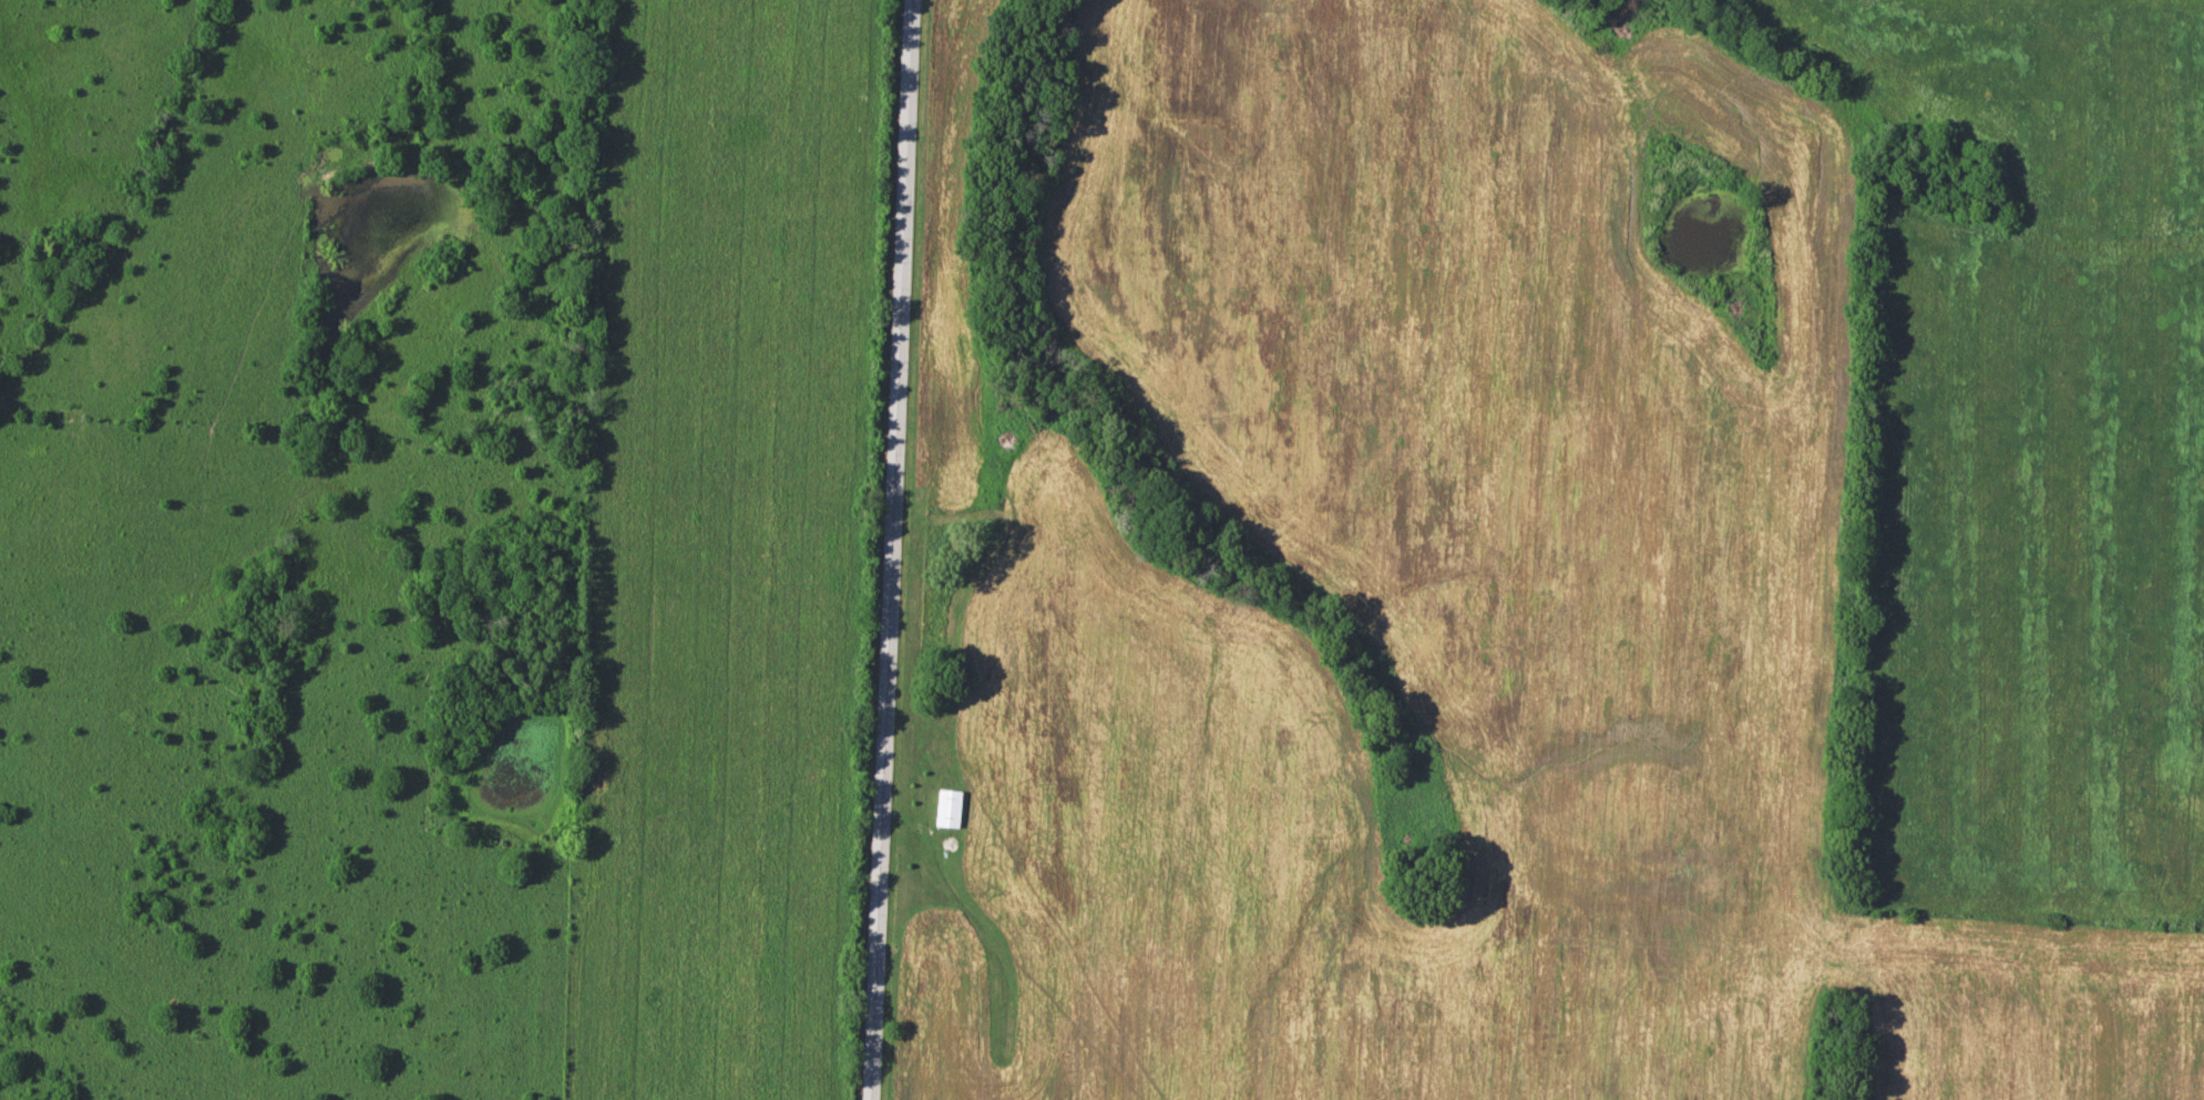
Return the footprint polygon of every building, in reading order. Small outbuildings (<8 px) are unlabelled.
[(933,827),(957,828),(959,791),(936,790),(933,827)]
